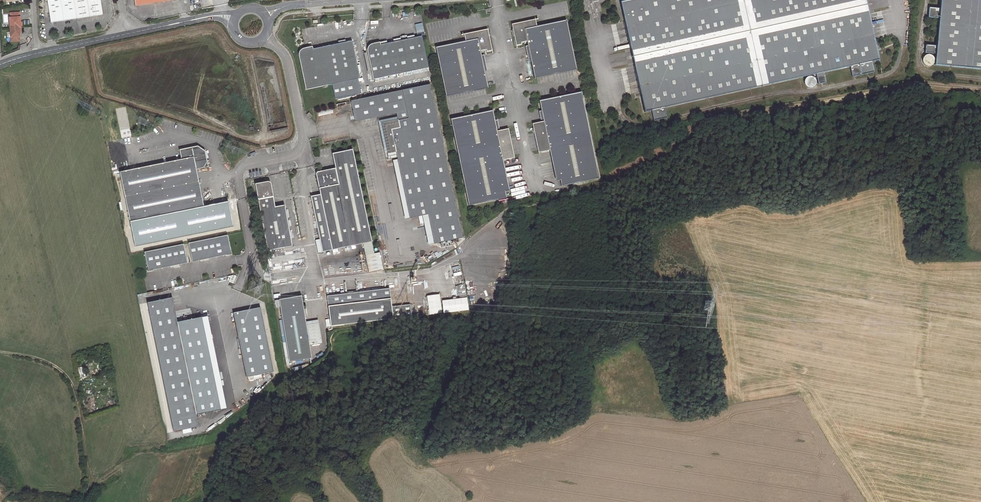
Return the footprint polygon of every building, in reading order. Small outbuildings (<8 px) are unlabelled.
[(51,24),(102,15),(99,0),(47,0),(51,24)] [(620,1),(644,111),(651,110),(653,121),(667,118),(664,107),(816,74),(818,84),(826,83),(824,72),(850,66),(852,77),(874,72),(872,62),(879,60),(866,0),(626,0),(620,1)] [(939,8),(929,8),(928,17),(939,18),(936,46),(925,45),(925,53),(927,53),(934,54),(935,54),(934,64),(980,69),(980,0),(940,0),(939,8)] [(20,12),(10,13),(10,17),(10,18),(11,41),(19,41),(19,33),(19,28),(20,27),(20,12)] [(536,26),(535,20),(511,25),(516,46),(521,45),(521,43),(527,42),(534,78),(576,69),(566,20),(536,26)] [(466,40),(436,47),(446,97),(488,88),(481,51),(486,50),(487,52),(492,51),(488,29),(464,34),(466,40)] [(428,68),(421,36),(380,45),(380,42),(372,44),(371,44),(369,45),(368,46),(368,47),(367,49),(367,51),(373,79),(428,68)] [(360,78),(352,41),(313,49),(312,47),(304,48),(302,49),(301,50),(300,52),(299,53),(299,54),(299,56),(306,90),(360,78)] [(933,58),(934,54),(927,53),(927,54),(925,55),(924,57),(923,59),(922,61),(923,63),(925,65),(927,66),(929,66),(931,66),(933,64),(934,62),(934,61),(934,59),(933,58)] [(430,84),(349,101),(354,122),(396,114),(398,120),(398,121),(408,119),(403,97),(431,91),(430,84)] [(398,120),(381,123),(388,160),(397,158),(409,219),(421,216),(423,223),(429,222),(434,244),(462,238),(431,91),(403,97),(408,119),(398,121),(398,120)] [(581,92),(539,100),(543,121),(532,124),(538,153),(554,150),(561,186),(599,178),(581,92)] [(493,110),(451,118),(469,206),(507,198),(499,161),(514,158),(508,128),(497,131),(493,110)] [(181,159),(119,171),(129,221),(203,206),(196,169),(208,167),(205,150),(198,145),(179,149),(181,159)] [(335,168),(316,172),(320,194),(311,197),(320,240),(322,252),(363,244),(372,242),(352,149),(332,154),(335,168)] [(273,197),(258,199),(267,250),(292,246),(285,205),(275,207),(273,197)] [(227,235),(189,243),(194,262),(232,254),(227,235)] [(374,254),(372,242),(363,244),(365,256),(374,254)] [(184,244),(144,252),(148,271),(188,263),(184,244)] [(301,250),(266,256),(268,268),(303,262),(301,250)] [(459,297),(467,296),(466,284),(458,285),(459,297)] [(329,296),(330,307),(393,300),(391,289),(329,296)] [(440,295),(428,296),(430,315),(442,314),(440,295)] [(301,296),(279,299),(289,362),(312,358),(301,296)] [(172,298),(148,303),(173,432),(198,427),(172,298)] [(469,298),(443,301),(444,313),(470,310),(469,298)] [(393,300),(330,307),(332,327),(395,319),(393,307),(393,300)] [(393,307),(395,319),(412,317),(411,305),(393,307)] [(261,309),(234,314),(247,377),(274,371),(261,309)]
